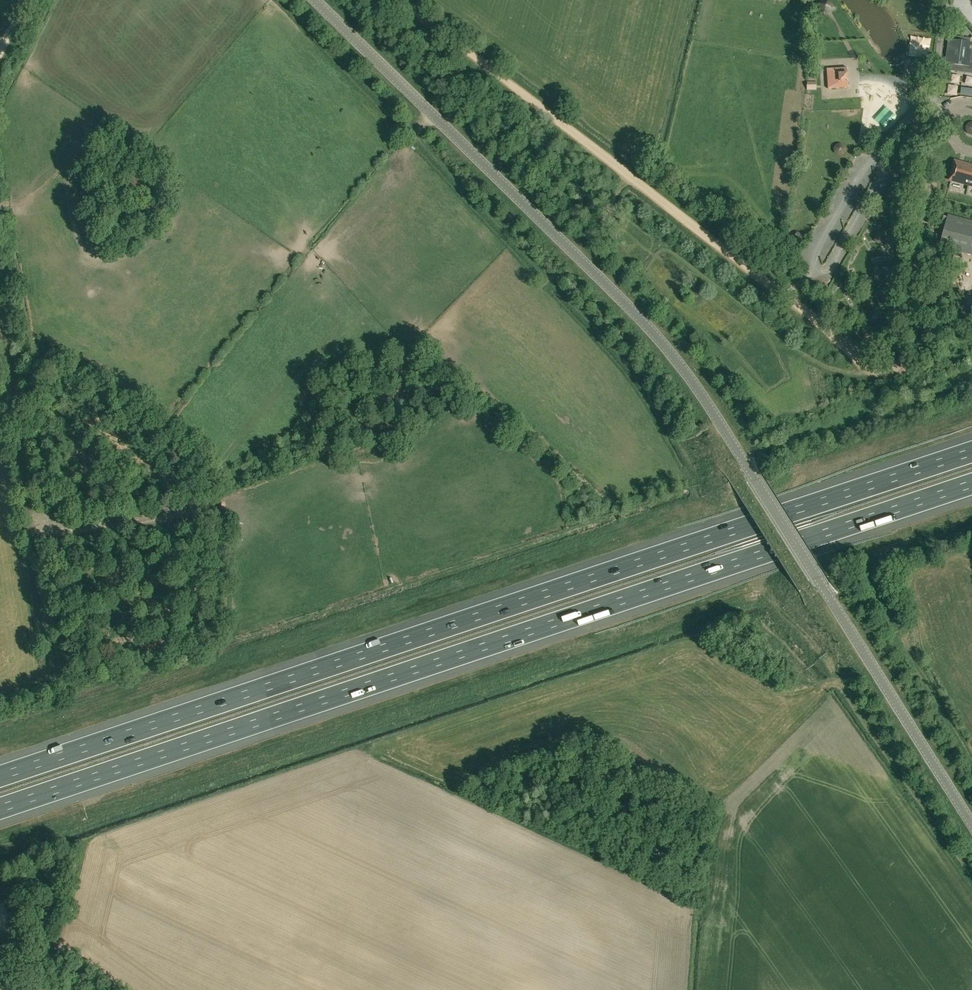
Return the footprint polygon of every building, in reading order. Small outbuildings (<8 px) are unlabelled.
[(970,43),(971,38),(953,36),(953,40),(949,40),(946,64),(965,66),(965,68),(971,70),(971,43),(970,43)] [(828,89),(848,87),(847,68),(827,69),(828,89)] [(816,86),(816,82),(807,81),(807,89),(816,90),(816,87),(816,86)] [(877,118),(889,130),(901,117),(889,105),(877,118)] [(955,161),(950,179),(968,184),(971,185),(971,165),(955,161)] [(942,245),(971,253),(971,220),(950,215),(942,245)] [(24,900),(16,907),(27,920),(35,913),(24,900)]
